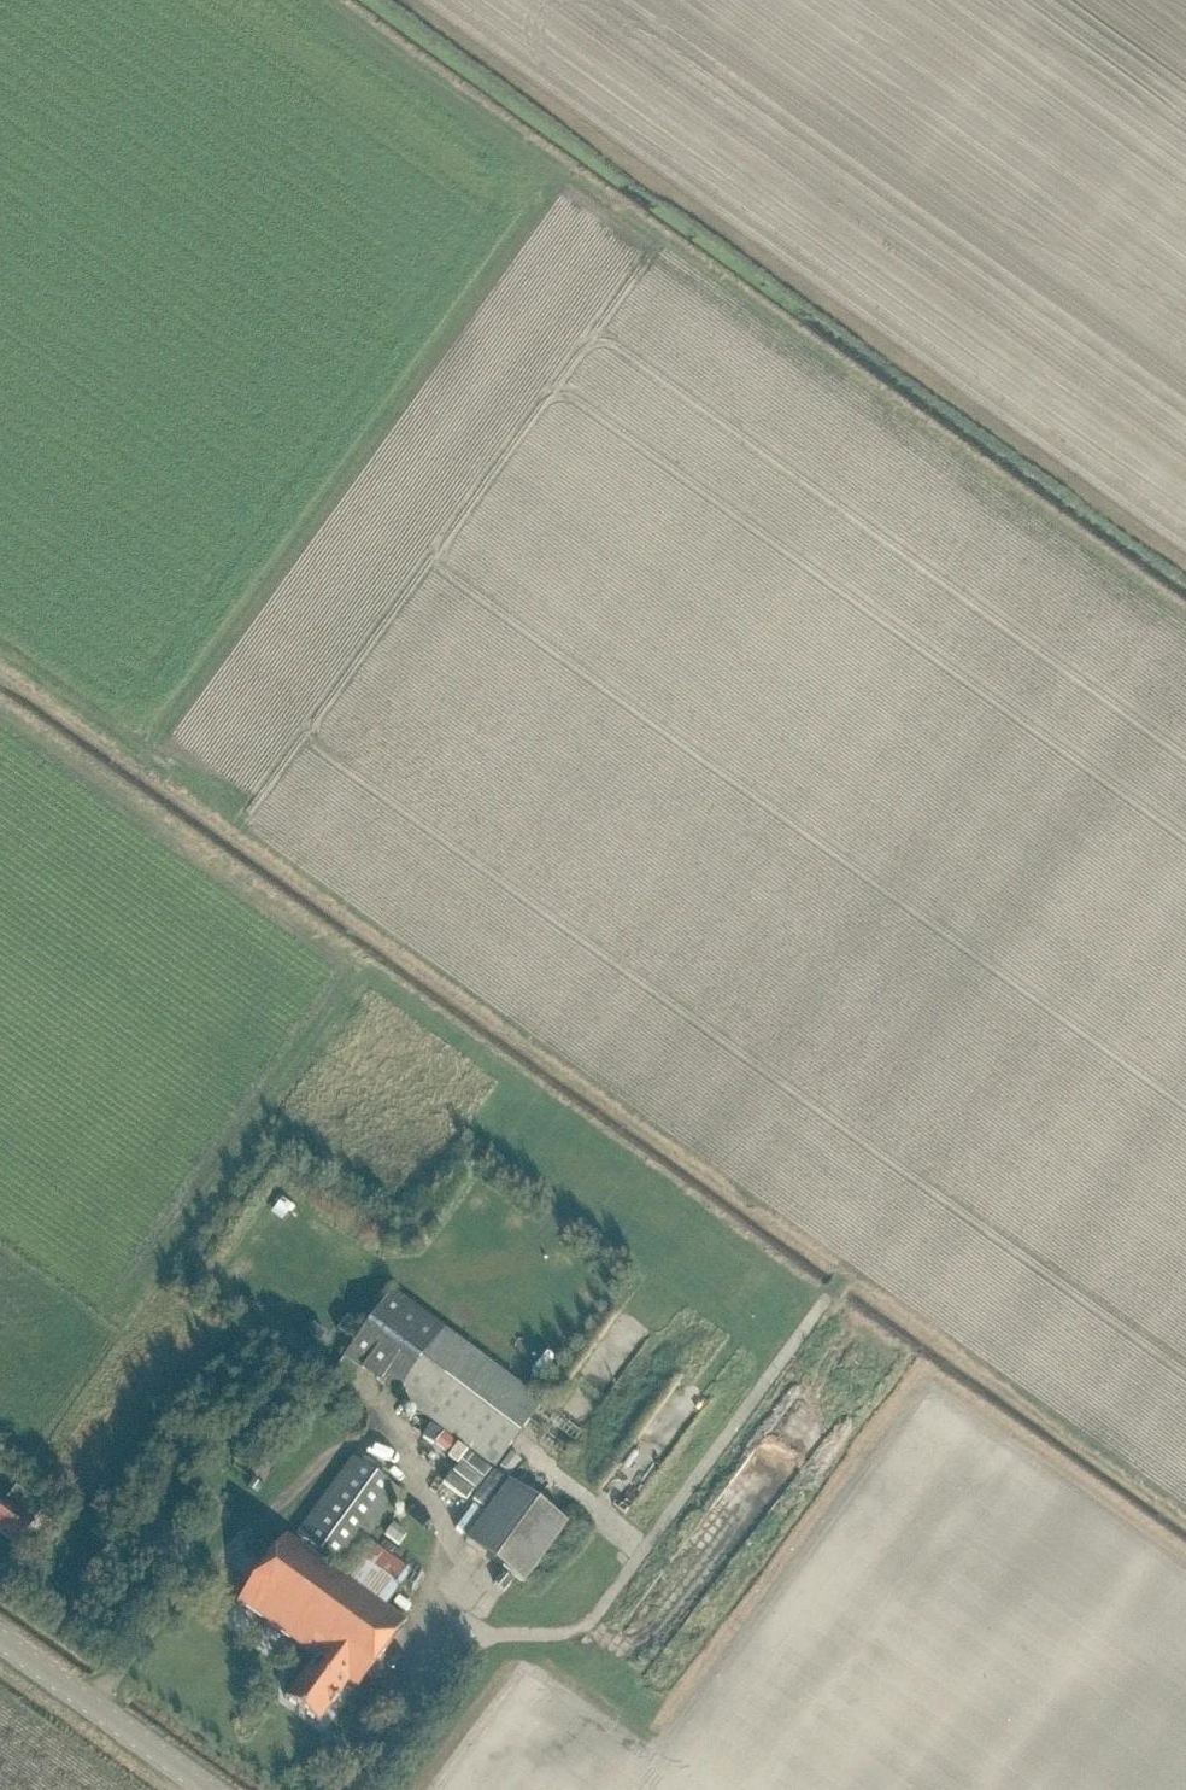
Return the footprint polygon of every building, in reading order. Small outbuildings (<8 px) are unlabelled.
[(393,1292),(343,1359),(389,1393),(494,1471),(522,1433),(542,1405),(543,1404),(536,1398),(527,1392),(393,1292)] [(347,1319),(337,1332),(344,1337),(353,1324),(347,1319)] [(312,1327),(308,1333),(320,1342),(325,1335),(312,1327)] [(282,1540),(236,1605),(313,1660),(346,1684),(355,1690),(402,1626),(383,1613),(342,1583),(322,1569),(326,1563),(339,1572),(393,1496),(347,1463),(291,1540),(305,1549),(302,1553),(282,1540)] [(508,1482),(464,1542),(523,1587),(568,1527),(508,1482)] [(0,1507),(0,1534),(14,1545),(30,1525),(29,1524),(40,1510),(14,1491),(4,1504),(3,1503),(0,1507)] [(346,1684),(313,1660),(283,1702),(316,1726),(346,1684)]
